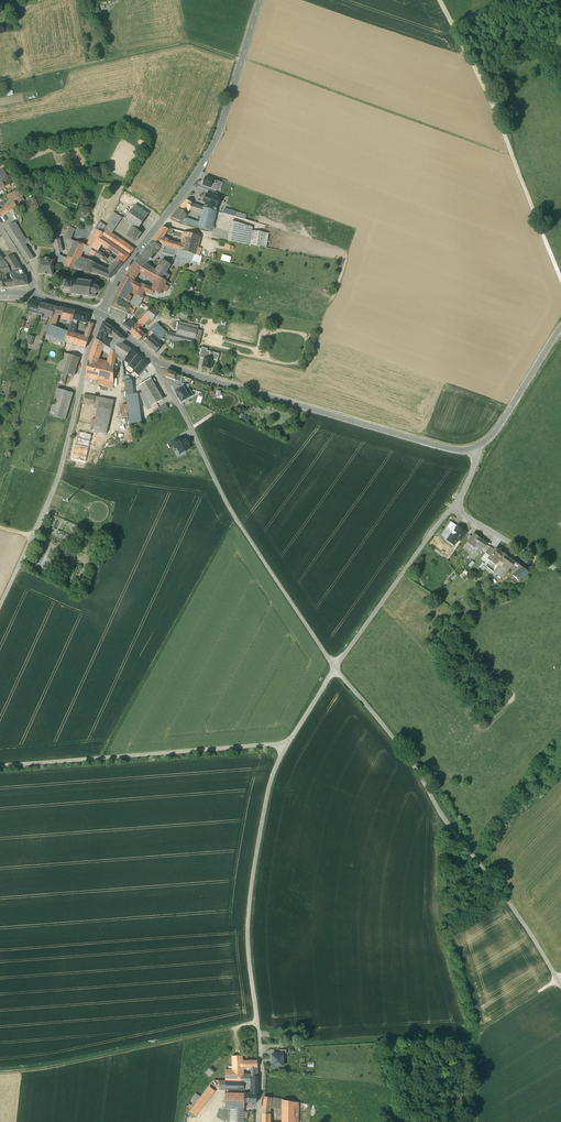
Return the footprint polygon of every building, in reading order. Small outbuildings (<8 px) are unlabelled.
[(10,183),(5,175),(0,178),(0,189),(10,183)] [(219,182),(205,177),(202,184),(217,190),(219,182)] [(216,211),(220,199),(216,197),(208,194),(207,194),(205,197),(204,198),(203,200),(204,202),(206,203),(204,208),(216,211)] [(185,200),(179,208),(184,213),(186,209),(187,209),(191,204),(191,203),(186,201),(185,200)] [(16,206),(14,202),(11,204),(0,211),(0,216),(16,206)] [(141,209),(135,204),(126,218),(134,224),(139,227),(148,214),(142,209),(143,209),(142,208),(141,209)] [(216,211),(191,204),(187,209),(189,210),(201,213),(199,222),(196,221),(196,222),(185,219),(184,223),(197,227),(211,231),(216,211)] [(184,213),(179,208),(171,218),(181,222),(186,215),(184,213)] [(246,215),(225,209),(223,213),(245,219),(246,215)] [(107,226),(105,229),(111,233),(122,218),(113,212),(107,226)] [(252,227),(231,221),(228,241),(249,244),(251,231),(252,227)] [(16,224),(15,222),(12,224),(5,228),(20,250),(26,246),(23,242),(26,240),(16,224)] [(107,226),(99,222),(95,229),(97,230),(103,234),(105,229),(107,226)] [(28,239),(20,227),(17,223),(16,224),(26,240),(28,239)] [(75,229),(70,227),(66,237),(70,239),(75,229)] [(132,227),(126,236),(135,242),(141,233),(137,230),(132,227)] [(167,228),(162,227),(157,234),(163,236),(165,233),(165,232),(175,234),(175,230),(167,228)] [(55,228),(49,230),(52,236),(56,254),(60,255),(60,252),(58,240),(55,228)] [(111,233),(105,229),(103,234),(101,237),(117,247),(129,256),(134,249),(111,233)] [(117,247),(101,237),(103,234),(97,230),(90,241),(87,246),(92,248),(97,251),(99,248),(102,244),(113,252),(117,247)] [(268,234),(251,231),(249,244),(266,247),(268,234)] [(163,236),(157,234),(152,242),(158,245),(159,244),(161,245),(163,245),(165,239),(162,238),(163,236)] [(169,240),(165,239),(163,245),(177,249),(193,254),(195,255),(197,247),(200,236),(192,234),(191,239),(183,237),(181,245),(168,241),(169,240)] [(70,239),(66,237),(64,242),(73,246),(75,242),(70,239)] [(67,259),(64,267),(75,269),(80,257),(83,251),(86,246),(81,244),(75,242),(73,246),(67,259)] [(151,242),(140,256),(139,255),(139,256),(146,261),(147,261),(146,261),(148,262),(161,245),(159,244),(158,245),(152,242),(151,242)] [(177,249),(163,245),(162,249),(162,252),(174,256),(175,255),(177,249)] [(34,258),(26,246),(20,250),(27,263),(34,258)] [(87,246),(86,246),(83,251),(90,254),(90,253),(105,262),(107,260),(105,257),(102,254),(97,251),(92,248),(87,246)] [(129,256),(117,247),(113,252),(119,256),(117,259),(118,260),(119,261),(122,264),(129,256)] [(177,249),(175,255),(191,260),(193,254),(177,249)] [(60,255),(56,254),(59,266),(64,267),(67,259),(60,255)] [(193,254),(191,260),(200,263),(202,257),(195,255),(193,254)] [(221,260),(230,262),(232,257),(223,254),(221,260)] [(3,259),(0,255),(0,274),(1,273),(2,278),(3,282),(6,281),(10,281),(12,280),(10,272),(8,265),(3,259)] [(13,255),(3,259),(8,265),(10,272),(13,271),(14,270),(16,269),(21,267),(18,263),(16,259),(13,255)] [(115,261),(109,257),(108,258),(105,256),(105,257),(107,260),(109,262),(110,264),(111,265),(114,262),(115,261)] [(139,256),(134,263),(141,268),(146,270),(149,266),(144,264),(146,261),(139,256)] [(80,257),(75,269),(82,271),(97,275),(98,274),(99,267),(97,267),(97,265),(86,260),(80,257)] [(49,259),(45,259),(45,260),(40,260),(38,274),(52,276),(54,261),(49,261),(49,259)] [(153,269),(151,273),(157,277),(162,279),(165,273),(171,265),(162,260),(155,271),(153,269)] [(116,264),(114,262),(111,265),(110,264),(109,265),(111,267),(114,268),(117,271),(122,264),(119,261),(116,264)] [(134,263),(125,277),(133,281),(140,270),(143,272),(142,274),(151,279),(152,278),(156,280),(157,277),(151,273),(146,270),(141,268),(134,263)] [(20,277),(15,278),(13,279),(14,287),(28,285),(26,276),(25,276),(21,267),(16,269),(20,277)] [(108,271),(99,267),(98,274),(109,279),(117,271),(114,268),(111,267),(108,271)] [(0,274),(0,288),(11,287),(10,281),(6,281),(3,282),(2,278),(1,273),(0,274)] [(133,281),(125,277),(121,283),(128,286),(130,287),(130,286),(133,288),(138,291),(141,286),(140,286),(133,281)] [(152,288),(151,290),(153,290),(160,294),(162,290),(164,285),(166,281),(162,279),(157,277),(156,280),(152,288)] [(85,282),(82,281),(81,281),(77,281),(77,280),(76,280),(72,280),(71,280),(67,279),(66,283),(65,283),(64,290),(70,290),(69,294),(71,294),(74,295),(75,295),(79,295),(80,296),(80,295),(84,296),(88,296),(88,297),(89,297),(94,297),(95,297),(95,294),(96,294),(96,293),(97,293),(98,292),(98,290),(98,289),(97,288),(97,287),(96,286),(97,281),(90,280),(90,282),(86,282),(86,281),(85,281),(85,282)] [(119,287),(115,296),(122,299),(126,290),(128,286),(121,283),(119,287)] [(138,291),(135,295),(140,297),(144,291),(146,287),(146,286),(141,284),(140,286),(141,286),(138,291)] [(126,290),(122,299),(129,301),(131,297),(128,296),(130,292),(133,288),(130,286),(130,287),(128,286),(126,290)] [(152,288),(146,286),(146,287),(144,291),(151,294),(153,290),(151,290),(152,288)] [(189,288),(183,286),(180,295),(186,296),(189,288)] [(122,299),(115,296),(111,306),(112,307),(127,313),(130,308),(129,308),(130,306),(131,305),(128,303),(128,302),(124,300),(124,301),(121,300),(122,299)] [(40,303),(29,300),(28,305),(27,310),(34,312),(38,313),(40,303)] [(55,307),(40,303),(38,313),(37,315),(42,316),(42,319),(47,320),(48,318),(52,319),(55,307)] [(130,308),(127,313),(131,315),(135,307),(135,306),(134,306),(133,307),(132,307),(131,309),(130,308)] [(59,308),(55,307),(52,319),(50,325),(54,327),(58,315),(59,308)] [(151,307),(137,323),(141,326),(148,317),(152,320),(158,313),(151,307)] [(75,311),(59,308),(58,315),(62,315),(61,319),(67,320),(72,321),(75,311)] [(88,315),(75,311),(72,321),(72,323),(76,324),(76,321),(86,323),(88,315)] [(38,313),(34,312),(30,321),(29,324),(28,324),(27,324),(25,327),(31,330),(31,328),(32,329),(32,328),(38,313)] [(130,320),(127,323),(125,321),(122,325),(129,332),(135,325),(130,320)] [(103,322),(97,335),(104,339),(107,332),(108,333),(110,335),(111,335),(115,330),(110,326),(103,322)] [(68,332),(65,339),(65,342),(85,348),(88,338),(84,337),(73,333),(76,324),(72,323),(71,323),(70,323),(68,332)] [(135,325),(129,332),(139,340),(144,335),(138,329),(141,326),(137,323),(135,325)] [(50,325),(46,336),(65,343),(65,342),(65,339),(68,332),(54,327),(50,325)] [(153,327),(152,328),(150,329),(153,332),(161,339),(167,333),(159,325),(155,329),(153,327)] [(196,329),(178,325),(176,334),(168,332),(166,338),(193,345),(196,329)] [(144,335),(139,340),(139,341),(141,338),(145,342),(149,337),(153,332),(150,329),(144,335)] [(196,329),(193,345),(198,346),(202,331),(196,329)] [(115,330),(111,335),(115,338),(112,342),(109,340),(108,341),(104,345),(111,350),(115,353),(121,343),(125,339),(118,332),(115,330)] [(34,337),(28,335),(25,343),(31,345),(34,337)] [(104,339),(97,335),(95,339),(104,345),(108,341),(104,339)] [(145,342),(144,343),(155,353),(161,347),(149,337),(145,342)] [(95,339),(91,352),(98,355),(101,348),(108,353),(111,350),(104,345),(95,339)] [(121,343),(115,353),(117,354),(125,359),(131,350),(121,343)] [(63,348),(57,371),(67,374),(73,376),(79,358),(69,354),(69,352),(63,348)] [(125,359),(124,360),(129,364),(128,365),(134,370),(133,371),(139,375),(147,365),(142,361),(142,359),(137,355),(137,354),(132,349),(131,350),(125,359)] [(98,355),(91,352),(88,360),(87,366),(85,375),(104,380),(103,386),(107,387),(113,388),(113,371),(114,365),(115,357),(115,353),(111,350),(108,353),(110,354),(108,364),(106,364),(107,362),(104,361),(103,363),(96,362),(98,355)] [(206,352),(204,358),(202,366),(210,369),(213,360),(217,361),(218,355),(206,352)] [(176,373),(166,370),(165,375),(166,377),(174,380),(179,381),(179,379),(180,376),(175,374),(176,373)] [(56,376),(55,382),(64,384),(66,379),(56,376)] [(163,399),(151,378),(138,385),(150,406),(163,399)] [(183,387),(175,391),(181,402),(193,395),(189,390),(186,392),(183,387)] [(57,388),(49,415),(65,419),(73,393),(57,388)] [(131,394),(126,395),(130,425),(142,423),(138,393),(131,394)] [(99,398),(84,395),(83,403),(98,406),(99,398)] [(113,401),(99,398),(98,406),(92,431),(106,434),(113,401)] [(165,404),(156,409),(159,414),(168,409),(165,404)] [(91,435),(78,432),(72,459),(85,462),(91,435)] [(175,444),(181,441),(180,438),(170,443),(172,447),(175,445),(175,444)] [(186,441),(185,439),(181,441),(175,444),(175,445),(180,454),(190,449),(188,445),(189,445),(186,441)] [(446,528),(452,532),(457,526),(451,521),(446,528)] [(464,531),(457,526),(452,532),(447,540),(454,545),(457,541),(458,539),(464,531)] [(464,531),(458,539),(461,541),(466,533),(464,531)] [(473,533),(471,537),(469,535),(467,538),(469,539),(467,543),(473,547),(476,543),(480,546),(484,541),(473,533)] [(484,541),(480,546),(477,549),(481,552),(482,550),(487,544),(488,543),(484,541)] [(467,543),(464,547),(476,557),(480,553),(481,552),(477,549),(476,551),(472,549),(473,547),(467,543)] [(485,552),(481,558),(486,562),(488,559),(494,550),(489,546),(485,552)] [(445,552),(451,556),(454,551),(448,547),(445,552)] [(502,553),(495,549),(488,559),(495,563),(501,568),(496,574),(501,579),(507,571),(509,569),(512,566),(515,562),(506,556),(507,556),(506,556),(503,553),(502,553)] [(514,568),(512,566),(509,569),(515,573),(516,572),(521,567),(518,564),(514,568)] [(521,567),(516,572),(515,573),(512,575),(514,576),(518,581),(529,572),(521,567)] [(507,571),(501,579),(504,581),(507,577),(510,573),(507,571)] [(280,1054),(271,1054),(272,1066),(283,1065),(282,1054),(280,1054)] [(232,1070),(225,1070),(225,1081),(233,1081),(244,1082),(250,1082),(250,1075),(242,1075),(242,1067),(242,1061),(242,1055),(232,1056),(232,1070)] [(210,1067),(212,1070),(222,1059),(220,1057),(219,1056),(210,1067)] [(212,1070),(210,1067),(205,1073),(210,1077),(214,1072),(212,1070)] [(233,1081),(225,1081),(225,1087),(225,1089),(244,1090),(244,1089),(244,1082),(233,1081)] [(209,1086),(201,1096),(206,1100),(214,1090),(209,1086)] [(257,1091),(251,1091),(251,1094),(244,1093),(244,1094),(244,1103),(256,1103),(256,1094),(257,1094),(257,1091)] [(200,1097),(195,1093),(192,1098),(197,1101),(200,1097)] [(242,1094),(225,1094),(225,1107),(230,1107),(244,1108),(244,1103),(244,1094),(242,1094)] [(191,1109),(189,1112),(195,1116),(207,1100),(206,1100),(201,1096),(200,1097),(197,1101),(191,1109)] [(282,1100),(264,1096),(262,1113),(268,1114),(269,1107),(282,1109),(282,1100)] [(282,1100),(282,1109),(282,1110),(282,1121),(294,1121),(294,1102),(282,1100)] [(244,1108),(230,1107),(230,1121),(243,1121),(244,1108)] [(268,1114),(262,1113),(262,1121),(270,1121),(270,1118),(269,1118),(269,1114),(268,1114)]
